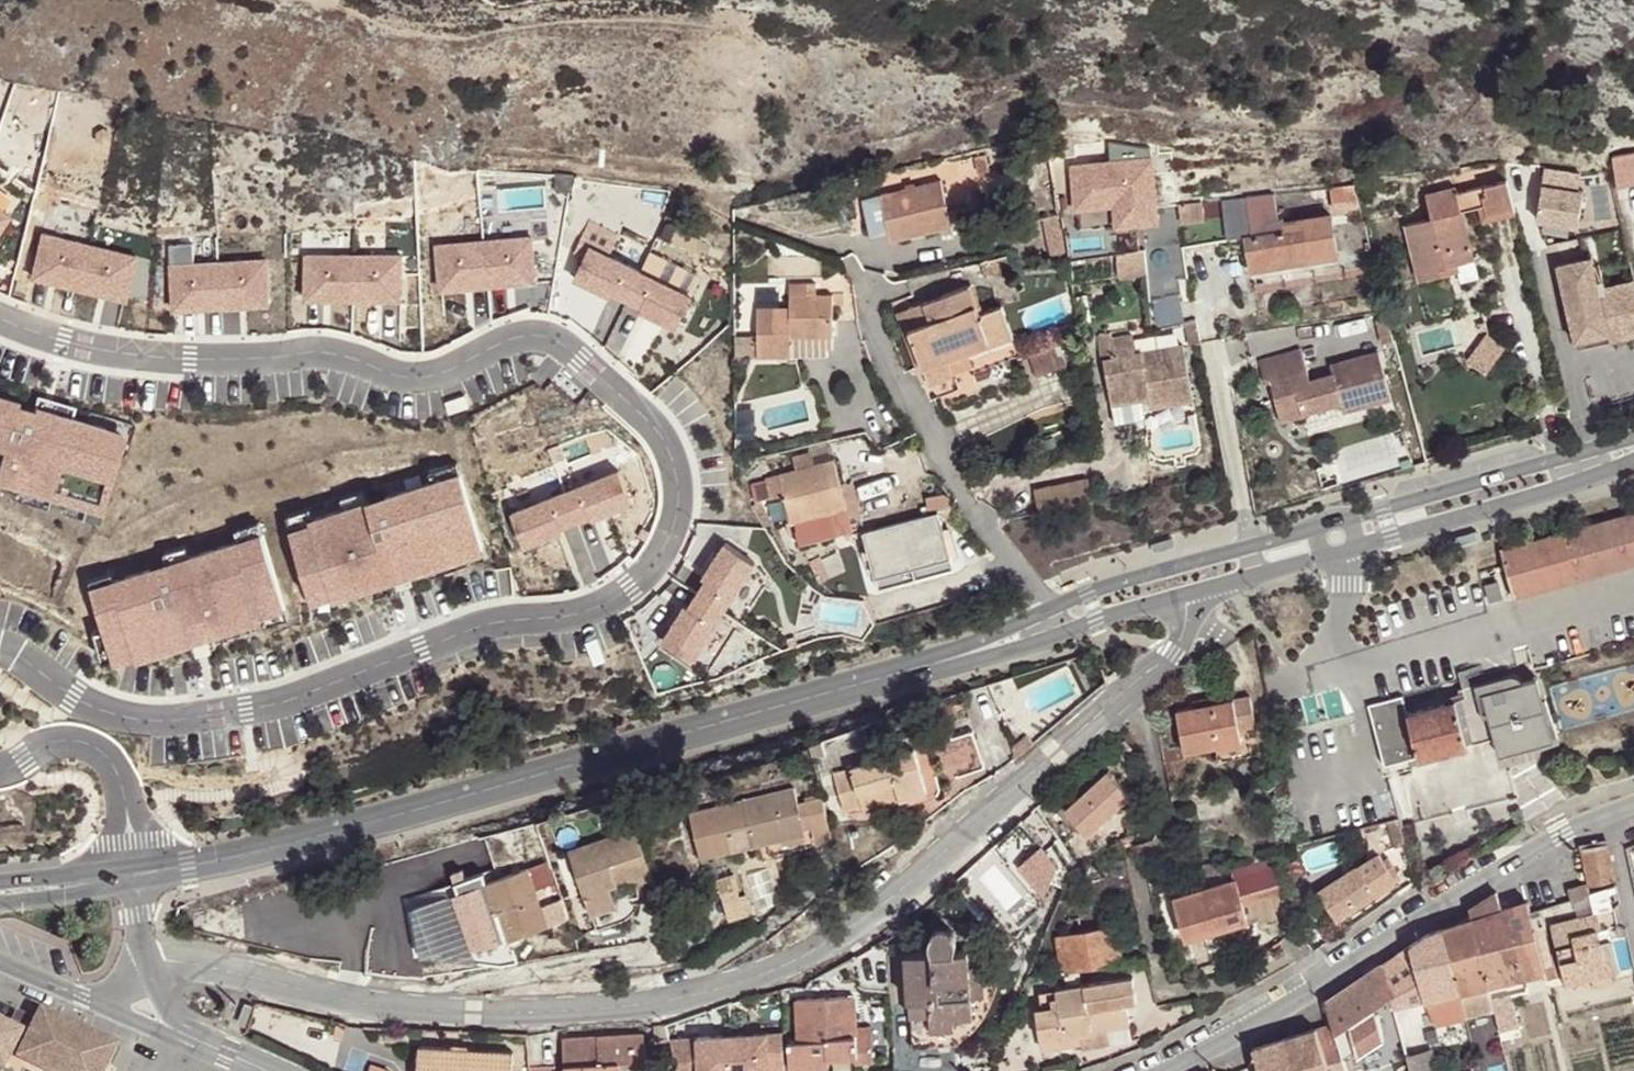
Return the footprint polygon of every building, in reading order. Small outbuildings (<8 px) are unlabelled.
[(1633,184),(1633,152),(1612,154),(1615,186),(1633,184)] [(1173,177),(1173,155),(1119,156),(1119,177),(1173,177)] [(985,156),(974,158),(977,175),(989,172),(985,156)] [(1536,165),(1530,219),(1580,224),(1586,171),(1536,165)] [(962,209),(979,203),(967,166),(949,172),(962,209)] [(1516,212),(1508,180),(1458,193),(1456,187),(1426,195),(1432,218),(1408,224),(1422,279),(1450,271),(1448,265),(1457,263),(1475,258),(1463,211),(1482,206),(1489,204),(1493,218),(1516,212)] [(891,239),(952,226),(941,181),(863,200),(871,235),(889,232),(891,239)] [(1359,204),(1354,186),(1330,192),(1335,211),(1359,204)] [(1210,203),(1217,243),(1244,238),(1250,271),(1340,255),(1332,213),(1279,222),(1274,196),(1210,203)] [(1184,248),(1217,243),(1210,203),(1140,211),(1144,249),(1144,250),(1147,274),(1149,301),(1192,293),(1184,248)] [(1489,204),(1482,206),(1486,220),(1493,218),(1489,204)] [(11,218),(0,210),(0,233),(11,218)] [(531,236),(483,241),(488,285),(536,279),(531,236)] [(34,280),(81,290),(90,247),(44,237),(34,280)] [(441,290),(488,285),(483,241),(436,246),(441,290)] [(137,258),(90,247),(81,290),(127,301),(137,258)] [(592,247),(578,279),(615,296),(617,293),(631,299),(644,271),(592,247)] [(1144,250),(1117,254),(1118,278),(1147,274),(1144,250)] [(305,299),(353,299),(353,255),(305,255),(305,299)] [(353,255),(353,299),(401,299),(401,255),(353,255)] [(221,262),(224,306),(272,302),(268,258),(221,262)] [(1633,337),(1633,286),(1600,295),(1591,259),(1560,267),(1569,302),(1566,304),(1576,344),(1608,335),(1611,343),(1633,337)] [(173,266),(177,310),(224,306),(221,262),(173,266)] [(1448,265),(1450,271),(1458,269),(1457,263),(1448,265)] [(1557,267),(1566,304),(1569,302),(1560,267),(1557,267)] [(644,271),(631,299),(646,306),(644,309),(682,327),(696,295),(644,271)] [(757,308),(758,335),(758,358),(829,357),(828,352),(834,351),(833,306),(833,294),(820,294),(811,295),(811,283),(790,284),(790,308),(757,308)] [(819,283),(811,283),(811,295),(820,294),(819,283)] [(928,381),(921,383),(931,400),(959,389),(950,365),(948,359),(1012,335),(1002,308),(980,317),(970,288),(908,312),(916,330),(910,332),(922,365),(928,381)] [(847,294),(833,294),(833,306),(847,305),(847,294)] [(644,360),(660,328),(627,311),(610,342),(644,360)] [(916,330),(908,312),(903,314),(910,332),(916,330)] [(735,336),(735,358),(758,358),(758,335),(735,336)] [(1014,340),(1012,335),(948,359),(950,365),(1014,340)] [(1578,351),(1611,343),(1608,335),(1576,344),(1578,351)] [(1150,399),(1151,408),(1194,400),(1184,346),(1136,355),(1132,336),(1112,339),(1115,358),(1104,360),(1112,406),(1143,401),(1142,396),(1149,395),(1150,399)] [(1115,358),(1112,339),(1100,342),(1104,360),(1115,358)] [(1391,399),(1379,352),(1340,361),(1342,371),(1310,379),(1302,348),(1259,359),(1265,382),(1270,380),(1277,405),(1299,399),(1302,412),(1341,403),(1343,411),(1391,399)] [(1342,371),(1340,361),(1330,364),(1333,373),(1342,371)] [(914,369),(921,383),(928,381),(922,365),(914,369)] [(447,401),(452,415),(472,407),(467,394),(447,401)] [(126,434),(105,428),(106,424),(53,410),(52,414),(19,405),(20,401),(0,395),(0,478),(16,482),(54,493),(68,497),(88,502),(89,498),(107,503),(126,434)] [(1302,412),(1299,399),(1277,405),(1280,420),(1302,414),(1302,412)] [(834,480),(829,461),(815,465),(811,452),(792,458),(795,470),(764,478),(769,498),(779,496),(786,524),(790,523),(793,531),(792,532),(795,545),(848,530),(845,519),(834,480)] [(431,470),(434,481),(462,472),(459,461),(431,470)] [(621,471),(568,492),(579,521),(594,515),(595,519),(634,504),(621,471)] [(465,551),(486,544),(462,472),(434,481),(388,496),(389,500),(372,505),(371,502),(370,502),(348,509),(318,519),(314,520),(315,524),(294,531),(317,599),(337,592),(338,596),(344,594),(376,584),(397,577),(460,557),(467,554),(465,551)] [(1090,498),(1085,476),(1039,486),(1044,507),(1090,498)] [(842,478),(834,480),(845,519),(853,517),(842,478)] [(54,493),(16,482),(13,495),(51,506),(54,493)] [(344,498),(348,509),(370,502),(366,491),(344,498)] [(579,521),(568,492),(514,513),(527,546),(566,530),(565,527),(579,521)] [(951,506),(938,508),(939,513),(941,516),(946,519),(953,517),(951,506)] [(289,515),(294,531),(315,524),(314,520),(318,519),(314,507),(289,515)] [(934,513),(896,524),(908,568),(946,558),(934,513)] [(1502,550),(1515,598),(1633,564),(1633,513),(1502,550)] [(242,540),(266,532),(262,521),(238,529),(242,540)] [(896,524),(860,534),(872,578),(908,568),(896,524)] [(289,605),(266,532),(170,563),(171,567),(155,573),(153,569),(118,580),(119,584),(99,591),(121,660),(141,653),(143,657),(270,615),(269,612),(289,605)] [(1477,532),(1457,537),(1459,546),(1479,540),(1477,532)] [(1172,540),(1152,545),(1153,553),(1173,548),(1172,540)] [(489,555),(486,544),(465,551),(467,554),(460,557),(462,563),(489,555)] [(171,563),(193,556),(190,548),(169,555),(171,563)] [(762,565),(732,548),(711,584),(714,586),(707,599),(733,615),(762,565)] [(908,568),(911,580),(949,570),(946,558),(908,568)] [(908,568),(872,578),(875,590),(911,580),(908,568)] [(118,580),(116,572),(95,579),(99,591),(119,584),(118,580)] [(401,587),(397,577),(376,584),(379,594),(401,587)] [(346,601),(344,594),(338,596),(337,592),(317,599),(320,609),(346,601)] [(704,664),(733,615),(707,599),(699,613),(695,611),(674,647),(704,664)] [(1403,696),(1369,704),(1385,766),(1420,756),(1420,759),(1469,746),(1468,744),(1473,742),(1474,744),(1496,739),(1524,731),(1524,730),(1534,727),(1525,694),(1527,694),(1524,683),(1524,682),(1523,681),(1523,680),(1522,679),(1521,678),(1520,677),(1519,677),(1519,676),(1518,676),(1517,676),(1516,676),(1515,675),(1514,675),(1513,675),(1512,675),(1509,677),(1511,686),(1461,699),(1456,701),(1408,714),(1403,696)] [(1459,690),(1461,699),(1511,686),(1509,677),(1459,690)] [(1539,679),(1524,683),(1527,694),(1525,694),(1534,727),(1524,730),(1524,731),(1496,739),(1501,757),(1556,743),(1539,679)] [(1241,740),(1242,740),(1240,729),(1256,726),(1250,697),(1213,704),(1195,708),(1177,712),(1186,751),(1217,745),(1241,740)] [(1193,703),(1195,708),(1213,704),(1212,698),(1193,703)] [(957,778),(985,768),(973,732),(944,741),(957,778)] [(1012,747),(1016,759),(1033,743),(1027,735),(1012,747)] [(822,740),(810,744),(813,757),(826,753),(822,740)] [(1242,746),(1241,740),(1217,745),(1218,751),(1242,746)] [(928,791),(915,749),(835,772),(845,809),(863,804),(864,809),(887,803),(885,797),(899,793),(900,799),(928,791)] [(1130,795),(1109,771),(1066,810),(1087,834),(1130,795)] [(722,804),(729,829),(749,825),(753,844),(806,831),(804,823),(811,821),(817,842),(833,838),(823,797),(799,802),(795,786),(722,804)] [(887,803),(900,799),(899,793),(885,797),(887,803)] [(727,830),(729,829),(722,804),(690,811),(701,856),(732,849),(727,830)] [(552,818),(493,834),(504,874),(529,868),(526,857),(542,853),(544,861),(562,857),(552,818)] [(1394,821),(1400,840),(1405,839),(1400,820),(1394,821)] [(654,879),(636,827),(570,850),(592,915),(618,906),(613,893),(611,887),(634,879),(636,885),(654,879)] [(1034,866),(1064,886),(1083,858),(1053,838),(1034,866)] [(1339,920),(1413,869),(1406,843),(1401,844),(1386,851),(1384,847),(1319,891),(1339,920)] [(1580,849),(1587,883),(1588,887),(1615,881),(1607,843),(1580,849)] [(1175,854),(1180,867),(1194,861),(1189,849),(1175,854)] [(968,875),(1008,916),(1034,891),(994,850),(968,875)] [(1277,868),(1236,880),(1243,904),(1284,893),(1277,868)] [(414,909),(424,957),(500,966),(520,963),(509,937),(549,924),(531,870),(414,909)] [(613,893),(636,885),(634,879),(611,887),(613,893)] [(1236,880),(1174,897),(1186,939),(1223,929),(1222,924),(1247,917),(1243,904),(1236,880)] [(1567,889),(1571,899),(1589,894),(1588,887),(1587,883),(1567,889)] [(1515,941),(1503,909),(1496,892),(1469,909),(1472,919),(1481,948),(1488,985),(1524,976),(1515,941)] [(1527,901),(1503,909),(1515,941),(1524,976),(1536,974),(1545,972),(1530,912),(1527,901)] [(1596,911),(1550,922),(1565,983),(1584,978),(1582,970),(1616,962),(1610,937),(1600,940),(1597,929),(1601,927),(1596,911)] [(1248,922),(1247,917),(1222,924),(1223,929),(1248,922)] [(1057,933),(1063,972),(1122,963),(1115,923),(1081,928),(1079,919),(1069,921),(1070,931),(1057,933)] [(1472,919),(1442,930),(1458,991),(1465,1017),(1494,1009),(1488,985),(1481,948),(1472,919)] [(1600,940),(1610,937),(1608,926),(1601,927),(1597,929),(1600,940)] [(906,955),(911,1045),(955,1043),(953,1016),(973,1015),(972,996),(983,995),(982,951),(982,948),(954,950),(955,947),(956,942),(956,939),(956,936),(954,933),(952,930),(950,928),(946,927),(943,927),(940,927),(937,928),(935,930),(932,933),(931,935),(930,939),(930,942),(930,945),(931,949),(932,953),(906,955)] [(1411,949),(1396,957),(1408,1004),(1412,1020),(1432,1015),(1424,998),(1458,991),(1442,930),(1427,935),(1410,947),(1411,949)] [(1408,1004),(1396,957),(1383,963),(1391,998),(1394,1008),(1408,1004)] [(1618,970),(1616,962),(1582,970),(1584,978),(1618,970)] [(1391,998),(1383,963),(1325,1002),(1332,1026),(1342,1059),(1379,1036),(1366,1015),(1391,998)] [(1545,972),(1536,974),(1539,985),(1547,983),(1545,972)] [(1036,1010),(1040,1042),(1080,1036),(1080,1031),(1106,1027),(1129,1023),(1125,1002),(1136,1000),(1132,977),(1055,990),(1057,1001),(1058,1006),(1036,1010)] [(1057,1001),(1055,990),(1039,992),(1041,1003),(1057,1001)] [(1458,991),(1424,998),(1432,1015),(1437,1023),(1465,1017),(1458,991)] [(953,1016),(955,1043),(971,1031),(982,1018),(992,997),(992,994),(983,995),(972,996),(973,1015),(953,1016)] [(788,1043),(790,1068),(829,1066),(829,1058),(851,1057),(852,1065),(872,1064),(870,1028),(854,1029),(852,998),(797,1002),(799,1042),(788,1043)] [(248,1025),(256,1006),(246,1002),(238,1021),(248,1025)] [(1512,1007),(1495,1011),(1499,1031),(1516,1027),(1512,1007)] [(56,1019),(41,1012),(34,1027),(56,1019)] [(56,1019),(34,1027),(18,1061),(38,1070),(105,1070),(109,1063),(101,1041),(56,1019)] [(0,1022),(0,1070),(2,1070),(6,1070),(12,1058),(23,1033),(0,1022)] [(1318,1030),(1329,1070),(1345,1070),(1342,1059),(1332,1026),(1318,1030)] [(1080,1031),(1080,1036),(1081,1042),(1109,1038),(1106,1027),(1080,1031)] [(1287,1039),(1296,1070),(1329,1070),(1318,1030),(1287,1039)] [(565,1070),(621,1070),(620,1066),(620,1060),(646,1058),(644,1033),(564,1038),(565,1070)] [(1287,1039),(1255,1049),(1261,1070),(1296,1070),(1287,1039)] [(116,1048),(101,1041),(109,1063),(116,1048)] [(892,1047),(893,1070),(936,1070),(957,1070),(955,1043),(911,1045),(892,1047)] [(420,1044),(418,1070),(513,1070),(514,1050),(420,1044)] [(1410,1070),(1436,1070),(1431,1050),(1406,1057),(1410,1070)] [(18,1061),(12,1058),(6,1070),(38,1070),(18,1061)] [(646,1065),(646,1058),(620,1060),(620,1066),(646,1065)] [(371,1063),(369,1070),(390,1070),(390,1069),(371,1063)]
